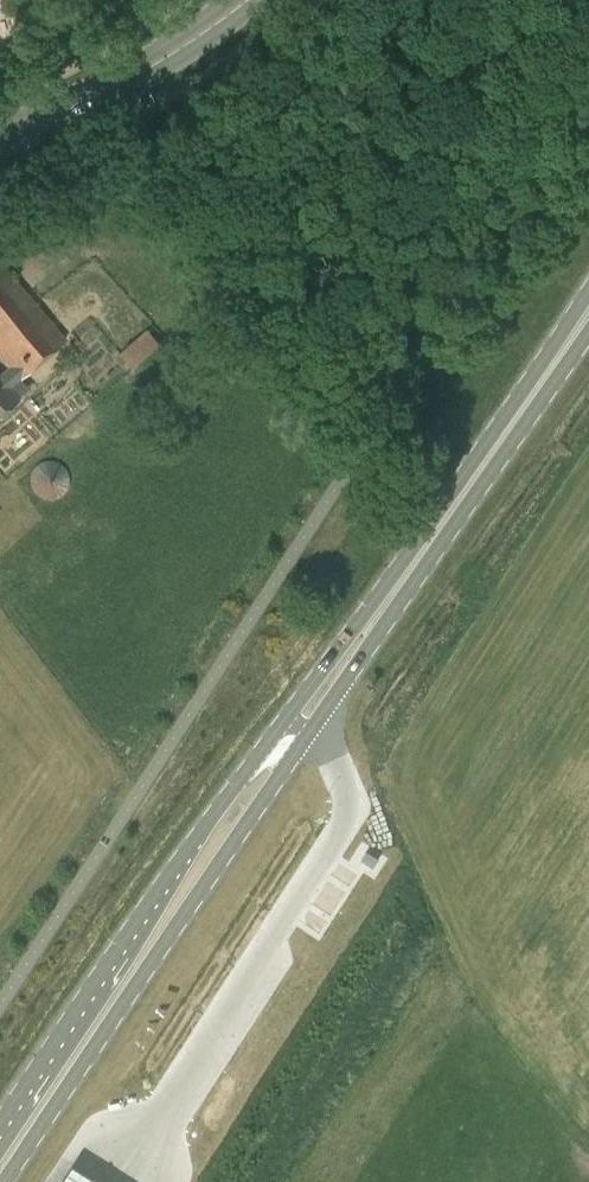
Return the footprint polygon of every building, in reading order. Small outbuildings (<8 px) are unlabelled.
[(0,374),(0,411),(16,397),(8,388),(66,338),(0,261),(0,356),(9,366),(0,374)] [(120,354),(133,368),(140,361),(159,343),(147,329),(120,354)] [(69,468),(33,461),(28,491),(64,498),(69,468)] [(366,850),(360,859),(372,867),(378,858),(366,850)] [(72,1170),(64,1181),(91,1181),(72,1170)]
